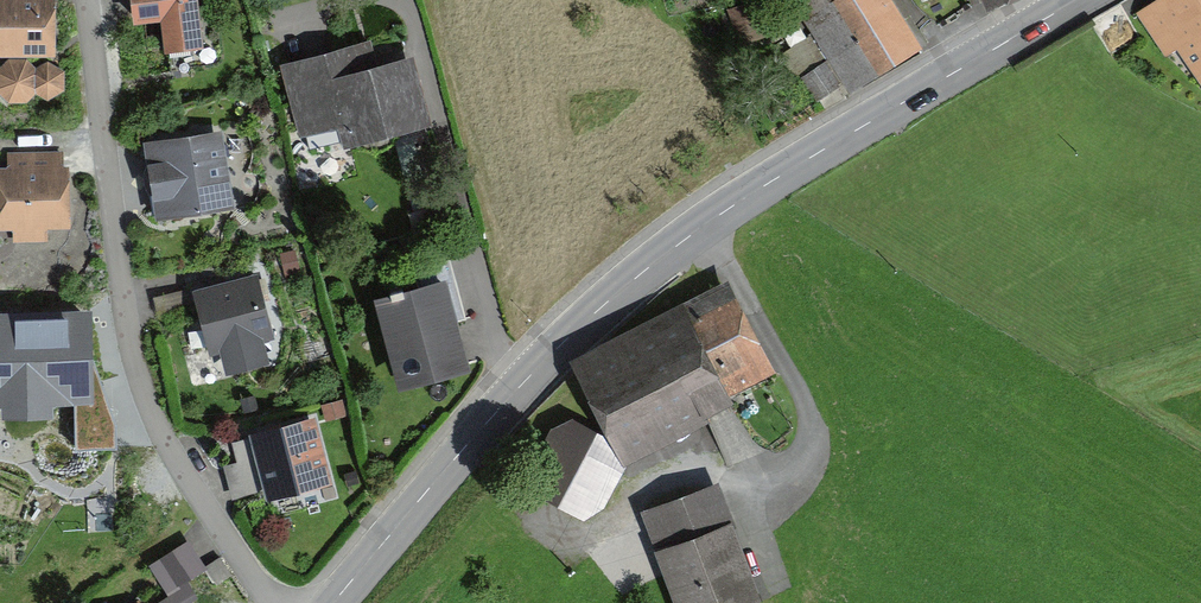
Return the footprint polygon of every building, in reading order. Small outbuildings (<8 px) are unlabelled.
[(194,0),(134,0),(136,19),(164,16),(168,49),(200,45),(194,0)] [(771,0),(765,0),(731,13),(741,41),(781,26),(771,0)] [(849,84),(910,44),(894,18),(899,15),(890,0),(885,3),(883,0),(806,0),(801,3),(849,84)] [(1200,71),(1200,0),(1157,0),(1140,12),(1164,49),(1179,39),(1200,71)] [(49,50),(49,1),(0,1),(0,50),(49,50)] [(288,68),(309,150),(424,119),(409,62),(369,73),(362,48),(288,68)] [(35,88),(35,72),(25,62),(10,62),(0,72),(0,89),(11,99),(26,99),(35,88)] [(838,84),(825,64),(805,77),(818,97),(838,84)] [(48,65),(35,72),(35,88),(47,95),(61,88),(61,73),(48,65)] [(171,191),(174,211),(227,203),(216,137),(164,145),(167,165),(153,168),(157,193),(171,191)] [(46,239),(45,221),(63,221),(62,154),(12,155),(12,174),(5,175),(7,222),(15,222),(15,240),(46,239)] [(262,359),(256,336),(268,333),(254,281),(200,295),(213,347),(225,344),(231,367),(262,359)] [(377,301),(396,394),(470,379),(451,286),(377,301)] [(711,426),(735,414),(721,389),(759,369),(719,290),(655,322),(661,333),(586,370),(626,450),(704,411),(711,426)] [(0,319),(0,393),(85,392),(84,318),(0,319)] [(291,481),(298,486),(325,479),(311,423),(257,438),(269,487),(291,481)] [(684,602),(721,602),(750,592),(711,490),(650,513),(684,602)] [(186,580),(203,569),(203,568),(187,543),(151,566),(161,581),(171,585),(174,590),(169,593),(170,596),(159,602),(188,602),(197,597),(186,580)] [(231,575),(220,557),(203,568),(203,569),(215,586),(231,575)]
